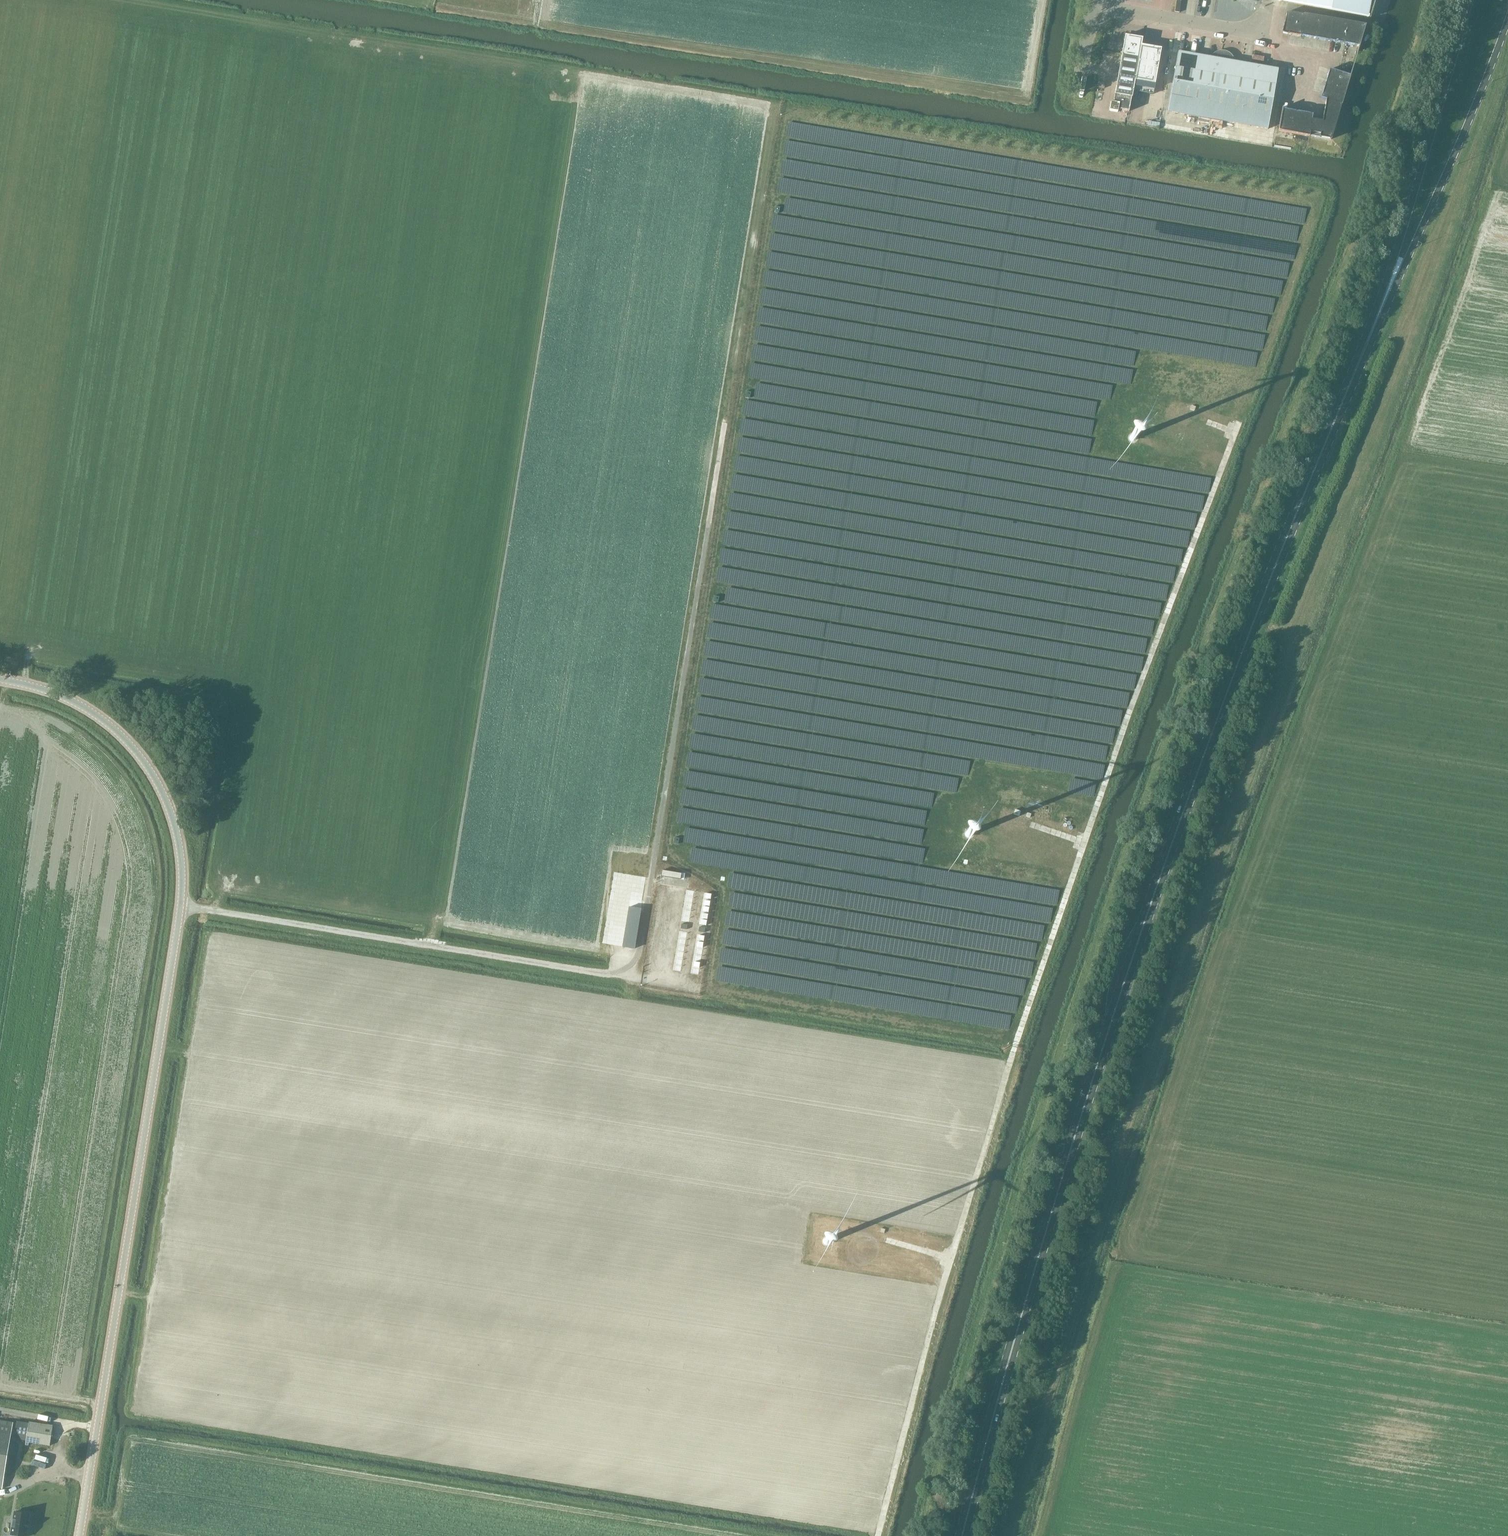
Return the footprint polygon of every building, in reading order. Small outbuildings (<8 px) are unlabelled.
[(1294,4),(1366,17),(1370,0),(1273,0),(1294,4)] [(1300,37),(1300,36),(1303,15),(1286,12),(1285,19),(1283,33),(1289,34),(1289,35),(1300,37)] [(1315,39),(1319,17),(1303,14),(1303,15),(1300,36),(1315,39)] [(1329,41),(1333,19),(1319,17),(1315,39),(1329,41)] [(1344,44),(1348,22),(1333,19),(1329,41),(1344,44)] [(1365,25),(1348,22),(1344,44),(1358,46),(1356,52),(1357,52),(1365,25)] [(1124,35),(1121,55),(1139,58),(1141,45),(1142,38),(1124,35)] [(1141,45),(1139,58),(1135,81),(1154,84),(1161,49),(1141,45)] [(1210,119),(1222,51),(1221,51),(1219,51),(1218,52),(1217,52),(1215,53),(1214,58),(1178,52),(1167,112),(1210,119)] [(1243,104),(1250,64),(1230,61),(1231,56),(1229,54),(1228,53),(1226,52),(1224,52),(1222,51),(1210,119),(1267,129),(1271,109),(1243,104)] [(1135,81),(1139,58),(1121,55),(1117,78),(1134,81),(1135,81)] [(1278,69),(1250,64),(1243,104),(1271,109),(1278,69)] [(1329,69),(1325,84),(1346,90),(1352,70),(1351,70),(1349,75),(1329,69)] [(1134,81),(1117,78),(1113,103),(1110,102),(1109,111),(1117,112),(1117,110),(1128,112),(1131,98),(1134,81)] [(1341,105),(1346,90),(1325,84),(1320,98),(1325,100),(1338,104),(1341,105)] [(1337,114),(1338,104),(1325,100),(1322,121),(1312,120),(1309,136),(1330,139),(1338,114),(1337,114)] [(1293,134),(1297,112),(1282,109),(1283,107),(1282,107),(1278,131),(1293,134)] [(1309,136),(1312,120),(1311,120),(1312,115),(1297,112),(1293,134),(1309,136)] [(662,870),(661,876),(680,879),(681,874),(662,870)] [(623,947),(628,948),(634,949),(640,908),(635,908),(629,907),(623,943),(623,947)] [(0,1421),(0,1476),(6,1477),(15,1423),(0,1421)] [(49,1446),(53,1425),(29,1421),(25,1445),(28,1445),(29,1443),(49,1446)] [(30,1514),(14,1512),(10,1535),(18,1535),(26,1535),(27,1530),(28,1530),(30,1522),(29,1522),(30,1514)]
